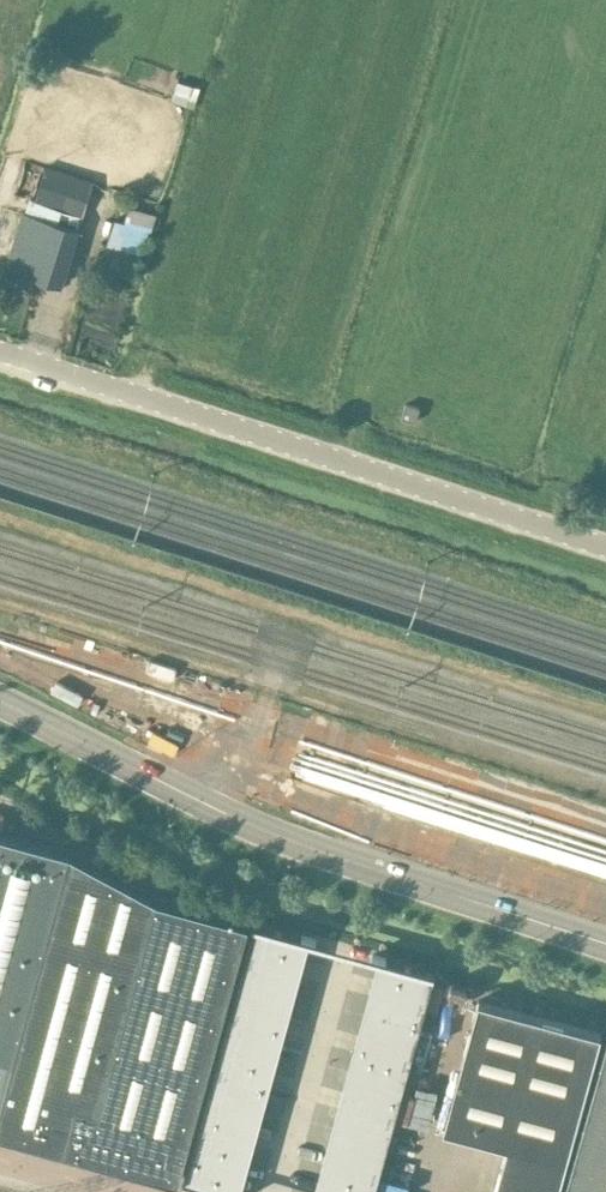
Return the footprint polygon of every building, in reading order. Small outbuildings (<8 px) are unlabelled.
[(46,166),(46,168),(36,200),(82,215),(93,181),(46,166)] [(103,240),(95,265),(134,277),(148,228),(152,229),(157,213),(129,204),(124,219),(115,217),(107,242),(103,240)] [(24,211),(6,267),(64,286),(81,230),(24,211)] [(406,404),(402,417),(416,421),(419,408),(406,404)] [(125,1164),(155,1172),(178,1179),(179,1179),(249,923),(250,921),(159,896),(71,849),(0,830),(0,1130),(125,1164)] [(246,952),(300,967),(307,939),(316,941),(317,939),(303,935),(302,937),(263,927),(264,924),(254,922),(246,952)] [(292,995),(300,967),(246,952),(238,981),(292,995)] [(373,987),(427,1002),(435,971),(426,969),(425,971),(386,960),(387,958),(373,954),(372,956),(381,959),(373,987)] [(284,1023),(292,995),(238,981),(231,1009),(284,1023)] [(419,1030),(427,1002),(373,987),(366,1015),(419,1030)] [(475,999),(441,1130),(505,1146),(493,1191),(558,1191),(578,1115),(577,1115),(598,1032),(475,999)] [(276,1052),(284,1023),(231,1009),(223,1037),(276,1052)] [(411,1058),(419,1030),(366,1015),(358,1044),(411,1058)] [(269,1080),(276,1052),(223,1037),(215,1065),(269,1080)] [(404,1086),(411,1058),(358,1044),(350,1072),(404,1086)] [(565,1191),(605,1191),(605,1046),(565,1191)] [(261,1108),(269,1080),(215,1065),(208,1093),(261,1108)] [(396,1115),(404,1086),(350,1072),(342,1100),(396,1115)] [(253,1136),(261,1108),(208,1093),(200,1122),(253,1136)] [(388,1143),(396,1115),(342,1100),(335,1128),(388,1143)] [(246,1165),(253,1136),(200,1122),(192,1150),(246,1165)] [(381,1171),(388,1143),(335,1128),(327,1156),(381,1171)] [(183,1181),(192,1183),(193,1181),(232,1191),(238,1191),(245,1165),(191,1150),(183,1181)] [(381,1171),(327,1156),(319,1185),(346,1191),(375,1191),(381,1171)]
